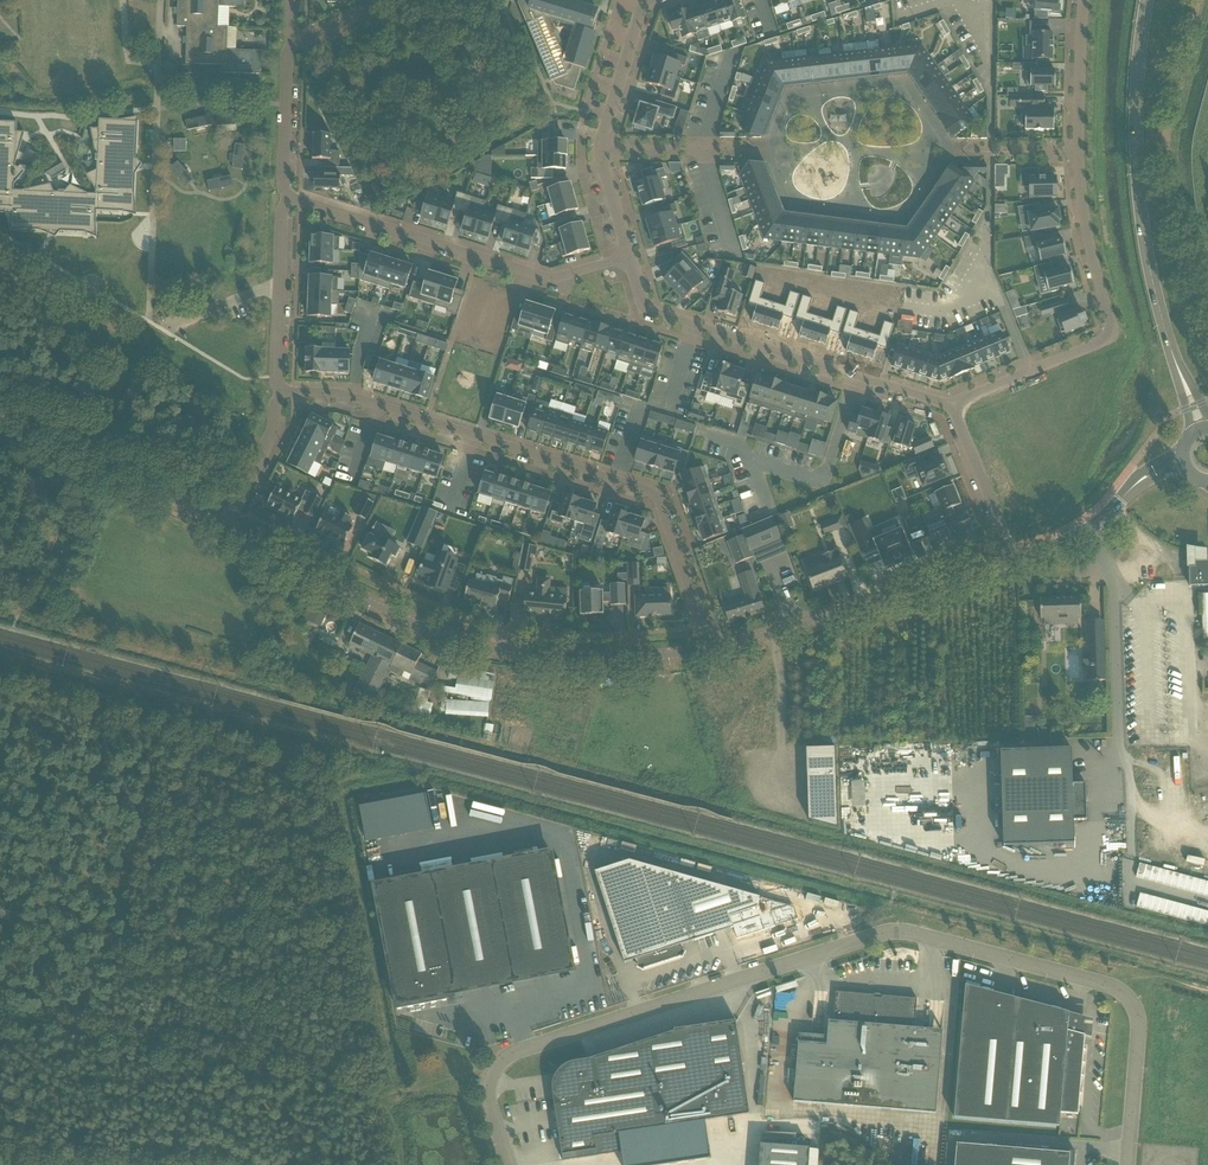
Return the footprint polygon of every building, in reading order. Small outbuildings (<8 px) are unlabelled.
[(261,75),(262,51),(227,50),(228,27),(218,27),(219,7),(245,8),(245,0),(178,0),(177,27),(187,27),(186,64),(220,65),(220,73),(261,75)] [(527,25),(551,82),(554,81),(556,84),(574,90),(580,68),(584,69),(595,33),(591,32),(598,12),(560,0),(521,0),(519,4),(528,25),(527,25)] [(724,0),(713,4),(719,25),(731,21),(724,0)] [(731,21),(732,22),(745,18),(739,0),(724,0),(731,21)] [(786,0),(771,0),(774,9),(788,4),(787,3),(786,0)] [(1031,9),(1034,10),(1034,20),(1048,20),(1048,12),(1049,12),(1049,14),(1059,15),(1060,5),(1058,5),(1058,0),(1032,0),(1031,9)] [(713,4),(701,8),(707,28),(719,25),(713,4)] [(876,22),(875,11),(873,6),(866,9),(865,9),(866,23),(876,22)] [(701,8),(689,12),(695,32),(707,28),(701,8)] [(695,32),(689,12),(688,10),(674,15),(675,18),(669,19),(673,31),(679,29),(683,38),(696,34),(695,32)] [(1051,33),(1050,33),(1050,22),(1030,22),(1030,37),(1027,37),(1027,49),(1033,49),(1033,59),(1033,60),(1034,60),(1034,59),(1051,59),(1051,60),(1052,60),(1052,59),(1052,33),(1051,33)] [(533,64),(525,45),(517,48),(525,67),(533,64)] [(909,70),(929,57),(921,45),(903,47),(905,71),(909,70)] [(894,72),(905,71),(903,47),(891,49),(894,72)] [(882,73),(894,72),(891,49),(879,50),(882,73)] [(870,75),(882,73),(879,50),(867,51),(870,75)] [(858,76),(870,75),(867,51),(855,53),(858,76)] [(846,78),(858,76),(855,53),(843,54),(846,78)] [(673,54),(670,61),(655,57),(651,70),(675,78),(679,65),(685,67),(687,58),(673,54)] [(843,54),(832,55),(834,79),(846,78),(843,54)] [(832,55),(819,57),(822,80),(834,79),(832,55)] [(822,80),(819,57),(808,58),(810,82),(822,80)] [(916,80),(936,67),(929,57),(909,70),(916,80)] [(798,83),(810,82),(808,58),(795,60),(798,83)] [(786,84),(798,83),(795,60),(784,61),(786,84)] [(782,85),(786,84),(784,61),(766,63),(760,76),(782,85)] [(1054,87),(1055,87),(1055,71),(1054,71),(1037,71),(1037,64),(1023,64),(1023,72),(1026,72),(1026,86),(1030,86),(1030,87),(1031,87),(1031,86),(1034,86),(1034,92),(1047,92),(1047,86),(1054,87)] [(176,65),(176,73),(195,74),(196,66),(176,65)] [(924,91),(943,78),(936,67),(916,80),(924,91)] [(674,100),(681,79),(675,78),(651,70),(647,84),(662,88),(660,96),(674,100)] [(742,74),(739,82),(746,84),(749,77),(742,74)] [(777,97),(782,85),(760,76),(755,89),(777,97)] [(932,102),(951,89),(943,78),(924,91),(932,102)] [(539,80),(532,83),(541,106),(549,103),(539,80)] [(748,86),(743,98),(750,101),(772,110),(777,97),(755,89),(748,86)] [(939,113),(959,100),(951,89),(932,102),(939,113)] [(1043,130),(1054,130),(1054,112),(1041,112),(1041,108),(1044,108),(1044,97),(1021,97),(1021,108),(1027,108),(1027,112),(1025,112),(1025,115),(1023,115),(1023,126),(1025,126),(1025,130),(1034,130),(1034,131),(1043,131),(1043,130)] [(959,100),(939,113),(947,124),(966,111),(959,100)] [(676,107),(656,101),(654,109),(641,105),(634,125),(635,126),(634,129),(645,132),(646,129),(652,131),(656,117),(662,119),(663,115),(673,118),(676,107)] [(767,123),(772,110),(750,101),(745,114),(767,123)] [(681,111),(678,119),(686,121),(689,113),(681,111)] [(974,122),(966,111),(947,124),(955,136),(974,122)] [(740,127),(762,135),(767,123),(745,114),(740,127)] [(228,116),(217,117),(217,127),(242,126),(241,116),(242,116),(242,115),(228,116)] [(196,119),(186,121),(188,131),(212,126),(210,116),(196,119)] [(5,213),(11,214),(11,229),(22,229),(84,232),(95,233),(96,218),(96,211),(122,212),(133,212),(134,190),(135,175),(136,159),(138,122),(118,121),(99,120),(99,130),(91,130),(94,142),(98,142),(98,155),(96,155),(96,161),(98,161),(97,170),(96,191),(96,194),(88,194),(65,193),(65,191),(59,191),(59,193),(14,191),(14,184),(15,166),(15,163),(16,148),(16,146),(21,146),(24,133),(16,132),(17,123),(0,122),(0,213),(5,213)] [(314,134),(313,159),(326,160),(325,168),(339,168),(340,152),(331,151),(331,135),(314,134)] [(186,139),(174,139),(174,152),(186,152),(186,139)] [(537,143),(537,156),(567,156),(567,143),(537,143)] [(235,144),(232,169),(242,170),(244,157),(245,146),(235,144)] [(491,153),(491,156),(505,156),(505,145),(491,153)] [(531,169),(531,179),(553,179),(553,169),(566,169),(566,166),(567,166),(567,163),(567,156),(537,156),(537,169),(531,169)] [(170,168),(179,179),(186,187),(193,181),(178,162),(170,168)] [(672,163),(669,163),(672,174),(683,171),(681,163),(672,163)] [(955,168),(947,179),(966,193),(974,182),(972,180),(977,174),(978,173),(978,165),(969,165),(962,165),(962,173),(955,168)] [(745,187),(767,179),(762,166),(740,174),(745,187)] [(995,175),(1004,175),(1007,175),(1008,175),(1008,166),(1006,166),(1005,166),(1003,166),(998,166),(995,166),(995,175)] [(315,175),(315,189),(340,190),(340,176),(355,177),(351,169),(325,168),(325,175),(315,175)] [(641,172),(644,182),(637,184),(643,206),(665,200),(662,192),(665,191),(662,179),(667,178),(664,169),(653,172),(652,169),(641,172)] [(1038,169),(1020,169),(1021,188),(1029,188),(1029,198),(1057,197),(1056,177),(1038,178),(1038,169)] [(475,173),(473,182),(474,182),(480,184),(488,187),(489,187),(492,178),(475,173)] [(231,176),(207,182),(210,191),(209,191),(209,192),(223,189),(223,188),(233,186),(231,176)] [(767,179),(745,187),(750,200),(772,192),(767,179)] [(958,204),(966,193),(947,179),(939,190),(958,204)] [(574,197),(570,184),(548,190),(552,203),(574,197)] [(931,201),(950,215),(958,204),(939,190),(931,201)] [(750,200),(755,213),(777,204),(772,192),(750,200)] [(460,211),(465,195),(457,193),(454,204),(442,200),(435,222),(447,226),(453,209),(460,211)] [(465,195),(460,211),(468,214),(462,231),(475,235),(482,213),(486,202),(474,198),(465,195)] [(434,222),(441,200),(428,196),(414,205),(413,207),(424,210),(421,218),(434,222)] [(537,212),(532,197),(531,197),(528,209),(537,212)] [(574,197),(552,203),(556,216),(558,223),(567,220),(565,213),(578,210),(574,197)] [(362,200),(360,205),(362,208),(362,209),(369,205),(366,200),(366,198),(362,200)] [(942,226),(950,215),(931,201),(923,212),(942,226)] [(677,212),(675,204),(660,208),(662,216),(647,220),(651,234),(676,227),(672,214),(677,212)] [(759,225),(781,217),(777,204),(755,213),(759,225)] [(1040,212),(1039,204),(1018,208),(1019,215),(1029,214),(1031,230),(1058,225),(1057,221),(1060,221),(1058,209),(1040,212)] [(995,205),(995,214),(1005,214),(1005,205),(995,205)] [(501,224),(506,208),(498,206),(494,217),(482,213),(475,235),(488,239),(494,222),(501,224)] [(523,226),(526,215),(506,208),(501,224),(508,226),(503,243),(516,247),(523,226)] [(935,237),(942,226),(923,212),(916,223),(935,237)] [(785,217),(781,217),(759,225),(764,238),(782,241),(785,217)] [(794,242),(797,219),(785,217),(782,241),(794,242)] [(794,242),(806,244),(809,220),(797,219),(794,242)] [(806,244),(818,245),(821,222),(809,220),(806,244)] [(830,247),(833,223),(821,222),(818,245),(830,247)] [(842,248),(845,225),(833,223),(830,247),(842,248)] [(928,247),(935,237),(916,223),(908,233),(928,247)] [(582,224),(560,230),(564,243),(585,237),(582,224)] [(687,246),(681,225),(676,227),(651,234),(655,247),(670,243),(672,250),(687,246)] [(842,248),(854,250),(857,226),(845,225),(842,248)] [(540,231),(523,226),(516,247),(529,251),(531,244),(540,247),(542,240),(540,231)] [(854,250),(866,251),(869,228),(857,226),(854,250)] [(869,228),(866,251),(878,253),(881,229),(869,228)] [(890,254),(893,231),(881,229),(878,253),(890,254)] [(890,254),(889,264),(900,265),(901,256),(904,232),(893,231),(890,254)] [(908,233),(904,232),(901,256),(919,258),(928,247),(908,233)] [(1061,238),(1061,239),(1045,243),(1043,235),(1024,238),(1027,249),(1038,246),(1041,262),(1042,262),(1042,261),(1065,255),(1065,256),(1066,256),(1066,255),(1062,239),(1062,238),(1061,238)] [(311,236),(310,250),(333,251),(339,251),(339,237),(311,236)] [(558,245),(562,257),(589,250),(585,237),(564,243),(558,245)] [(702,237),(695,239),(697,245),(704,243),(702,237)] [(333,264),(333,251),(310,250),(310,263),(333,264)] [(676,268),(665,279),(674,289),(697,268),(682,252),(671,262),(676,268)] [(367,267),(360,265),(359,280),(376,286),(385,258),(371,254),(367,267)] [(398,263),(385,258),(376,286),(389,290),(391,284),(398,263)] [(405,288),(412,267),(398,263),(391,284),(405,288)] [(1058,291),(1058,288),(1073,284),(1069,267),(1053,271),(1051,263),(1033,268),(1036,278),(1037,278),(1044,276),(1048,293),(1058,291)] [(745,265),(741,277),(752,280),(756,268),(745,265)] [(760,267),(756,277),(766,280),(769,271),(760,267)] [(697,268),(674,289),(684,300),(695,289),(701,294),(712,284),(706,278),(697,268)] [(436,275),(429,273),(425,286),(414,282),(409,298),(434,306),(436,300),(444,275),(437,272),(436,275)] [(444,275),(434,306),(435,306),(447,310),(447,312),(457,315),(462,297),(453,295),(455,289),(457,281),(451,279),(451,277),(444,275)] [(310,277),(309,290),(337,291),(338,278),(310,277)] [(732,280),(720,277),(713,299),(721,303),(718,311),(735,316),(737,307),(739,308),(743,295),(728,291),(732,280)] [(755,281),(748,305),(756,308),(752,322),(765,326),(773,303),(760,299),(763,290),(765,284),(755,281)] [(337,291),(309,290),(309,303),(331,304),(331,292),(337,292),(337,291)] [(773,303),(765,326),(779,330),(783,317),(792,319),(800,295),(790,292),(788,298),(785,307),(773,303)] [(802,296),(795,320),(803,323),(799,337),(812,341),(820,318),(808,314),(812,299),(802,296)] [(356,300),(349,298),(347,305),(354,307),(356,300)] [(1016,299),(1009,302),(1011,307),(1012,310),(1020,308),(1016,299)] [(1070,309),(1067,300),(1048,306),(1051,315),(1057,313),(1059,317),(1058,317),(1059,319),(1057,320),(1061,333),(1065,332),(1065,334),(1084,326),(1083,323),(1087,321),(1084,315),(1083,316),(1079,309),(1070,312),(1069,309),(1070,309)] [(309,303),(308,316),(331,317),(331,304),(309,303)] [(401,312),(404,305),(394,303),(392,309),(398,311),(401,312)] [(533,305),(527,303),(522,316),(516,314),(511,330),(518,332),(520,326),(533,331),(541,305),(534,303),(533,305)] [(354,307),(347,305),(345,312),(352,314),(354,307)] [(549,307),(541,305),(533,331),(547,335),(545,340),(552,343),(557,327),(551,325),(555,312),(548,310),(549,307)] [(820,318),(812,341),(826,345),(830,332),(839,334),(847,310),(837,307),(832,321),(820,318)] [(1025,307),(1013,311),(1016,318),(1028,315),(1025,307)] [(850,310),(842,335),(850,338),(846,351),(860,356),(867,332),(855,329),(859,314),(850,310)] [(896,312),(889,310),(887,318),(894,320),(896,312)] [(577,319),(564,315),(556,342),(569,346),(570,340),(577,319)] [(577,319),(570,340),(582,344),(589,323),(577,319)] [(867,332),(860,356),(873,360),(878,347),(886,349),(894,325),(884,321),(879,336),(867,332)] [(582,344),(580,349),(593,353),(595,348),(594,348),(601,326),(589,323),(582,344)] [(601,326),(594,348),(595,348),(607,352),(613,330),(611,329),(601,326)] [(626,334),(613,330),(607,352),(618,355),(619,356),(626,334)] [(405,331),(404,336),(416,340),(418,335),(405,331)] [(1001,332),(988,338),(996,357),(1009,352),(1001,332)] [(638,338),(626,334),(619,356),(618,355),(617,361),(629,365),(638,338)] [(416,340),(415,343),(428,347),(430,339),(418,335),(416,340)] [(650,342),(638,338),(629,365),(642,369),(650,342)] [(988,338),(976,343),(984,362),(996,357),(988,338)] [(430,339),(428,347),(435,349),(437,341),(430,339)] [(663,346),(650,342),(642,369),(654,373),(663,346)] [(976,343),(964,348),(972,367),(973,367),(984,362),(976,343)] [(911,350),(898,345),(891,366),(905,370),(911,350)] [(511,350),(506,348),(503,357),(512,359),(513,353),(511,350)] [(964,348),(952,352),(961,374),(974,368),(973,367),(972,367),(964,348)] [(321,350),(307,349),(306,372),(321,373),(321,350)] [(335,350),(321,350),(321,373),(334,373),(335,350)] [(349,374),(350,351),(335,350),(334,373),(349,374)] [(924,354),(911,350),(905,370),(917,374),(924,354)] [(952,352),(940,357),(949,377),(949,379),(961,374),(952,352)] [(934,357),(924,354),(917,374),(927,377),(934,357)] [(378,357),(372,356),(367,371),(376,374),(374,383),(388,387),(394,365),(381,361),(382,359),(378,357)] [(938,358),(934,357),(927,377),(939,381),(949,377),(940,357),(938,358)] [(509,359),(507,367),(522,372),(524,363),(509,359)] [(705,376),(700,391),(722,398),(731,368),(731,367),(728,366),(729,365),(721,362),(720,364),(717,363),(712,379),(705,376)] [(407,369),(395,365),(388,387),(400,391),(407,369)] [(559,375),(561,369),(554,367),(552,373),(559,375)] [(733,369),(731,368),(722,398),(735,402),(733,406),(742,409),(748,390),(740,387),(744,372),(741,371),(742,369),(734,367),(733,369)] [(419,373),(407,369),(400,391),(413,395),(419,373)] [(561,369),(559,375),(566,377),(568,372),(561,369)] [(434,378),(419,373),(413,395),(427,399),(434,378)] [(584,383),(586,377),(579,375),(577,381),(584,383)] [(556,384),(558,379),(551,376),(549,382),(556,384)] [(586,377),(584,383),(591,385),(593,379),(586,377)] [(768,380),(757,377),(749,404),(760,407),(769,379),(768,380)] [(558,379),(556,384),(563,387),(565,381),(558,379)] [(760,407),(772,411),(780,383),(769,379),(760,407)] [(607,391),(609,385),(602,383),(600,388),(607,391)] [(783,415),(792,387),(781,384),(781,383),(780,383),(772,411),(783,415)] [(581,392),(583,386),(576,384),(574,390),(581,392)] [(609,385),(607,391),(614,393),(616,387),(609,385)] [(583,386),(581,392),(588,394),(590,389),(583,386)] [(783,415),(794,418),(803,391),(792,387),(783,415)] [(500,391),(492,388),(488,404),(494,406),(490,419),(497,421),(496,424),(503,426),(512,400),(498,396),(500,391)] [(625,396),(632,398),(634,393),(627,390),(625,396)] [(814,394),(803,391),(794,418),(795,418),(797,413),(807,416),(805,422),(806,422),(814,394)] [(604,400),(606,394),(599,392),(597,397),(604,400)] [(634,393),(632,398),(639,401),(641,395),(634,393)] [(512,400),(503,426),(511,428),(511,426),(518,428),(522,415),(529,417),(536,397),(528,394),(527,399),(513,395),(512,400)] [(806,422),(817,425),(826,397),(814,394),(806,422)] [(830,424),(837,402),(826,398),(826,397),(819,420),(817,425),(823,427),(824,422),(830,424)] [(548,408),(549,404),(537,400),(527,431),(540,435),(548,408)] [(688,416),(688,417),(691,418),(699,421),(702,422),(706,411),(698,409),(699,403),(693,402),(692,407),(691,407),(688,416)] [(552,439),(561,412),(548,408),(540,435),(552,439)] [(852,416),(848,431),(856,433),(857,427),(870,431),(876,414),(862,410),(860,418),(852,416)] [(573,416),(561,412),(552,439),(564,443),(571,421),(572,421),(573,416)] [(870,431),(868,438),(888,444),(892,429),(886,427),(889,418),(876,414),(870,431)] [(334,436),(338,428),(312,415),(306,428),(332,441),(334,436)] [(577,447),(583,425),(571,421),(564,443),(577,447)] [(685,422),(682,431),(694,434),(696,426),(685,422)] [(899,423),(892,445),(907,450),(909,446),(911,446),(915,456),(932,449),(928,439),(917,444),(916,441),(911,439),(914,428),(913,427),(914,425),(905,422),(904,424),(899,423)] [(596,429),(583,425),(577,447),(589,451),(596,429)] [(740,426),(737,435),(745,437),(746,434),(748,429),(740,426)] [(306,428),(300,440),(326,453),(332,441),(306,428)] [(608,433),(596,429),(589,451),(602,455),(608,433)] [(769,434),(767,441),(774,443),(776,436),(769,434)] [(792,449),(795,450),(796,450),(799,443),(801,436),(796,435),(792,449)] [(392,441),(378,436),(375,446),(376,446),(375,449),(374,449),(372,457),(369,456),(366,466),(383,471),(385,462),(392,441)] [(635,461),(648,466),(656,441),(642,437),(635,461)] [(777,444),(786,446),(788,439),(779,437),(777,444)] [(320,465),(326,453),(300,440),(294,452),(314,462),(320,465)] [(405,445),(392,441),(385,462),(398,466),(405,445)] [(669,445),(656,441),(648,466),(661,470),(669,445)] [(821,458),(826,445),(812,441),(808,454),(821,458)] [(337,444),(333,452),(339,455),(343,447),(339,446),(337,444)] [(405,445),(398,466),(394,479),(406,483),(410,470),(417,448),(405,445)] [(669,445),(661,470),(674,474),(682,449),(669,445)] [(429,452),(417,448),(410,470),(423,474),(429,452)] [(294,452),(288,464),(308,474),(314,462),(294,452)] [(444,457),(429,452),(423,474),(437,479),(444,457)] [(918,457),(902,464),(909,480),(918,476),(923,487),(949,476),(948,474),(951,473),(947,465),(945,465),(942,459),(935,462),(924,466),(924,467),(922,468),(918,457)] [(869,476),(868,477),(882,472),(882,471),(881,468),(872,465),(869,476)] [(709,481),(705,467),(681,476),(685,489),(709,481)] [(500,477),(486,473),(479,494),(493,499),(500,477)] [(326,477),(323,484),(330,487),(332,481),(326,477)] [(512,481),(500,477),(493,499),(505,503),(512,481)] [(371,484),(360,481),(358,488),(368,491),(371,484)] [(525,485),(512,481),(505,503),(518,507),(525,485)] [(714,494),(709,481),(685,489),(690,502),(714,494)] [(727,483),(724,484),(726,489),(735,486),(733,481),(732,481),(727,483)] [(378,485),(376,493),(388,497),(391,489),(378,485)] [(537,489),(525,485),(518,507),(530,511),(537,489)] [(936,510),(925,514),(930,524),(952,515),(949,509),(961,504),(953,485),(934,493),(935,494),(939,504),(934,506),(936,510)] [(271,491),(267,500),(269,501),(267,505),(276,510),(276,511),(284,515),(284,514),(294,519),(298,509),(304,512),(304,513),(313,518),(322,499),(313,494),(308,505),(302,502),(302,501),(276,488),(274,492),(271,491)] [(551,493),(537,489),(530,511),(544,515),(551,493)] [(364,498),(355,515),(365,520),(374,503),(371,501),(373,496),(366,493),(364,498)] [(694,514),(718,505),(714,494),(690,502),(694,514)] [(846,513),(860,507),(855,494),(840,499),(846,513)] [(393,507),(395,500),(380,495),(378,502),(393,507)] [(549,521),(562,525),(564,519),(575,522),(581,501),(582,500),(565,495),(559,514),(552,511),(549,521)] [(739,498),(731,502),(735,514),(737,514),(744,511),(742,506),(739,498)] [(581,501),(575,522),(584,525),(579,540),(591,544),(600,516),(594,514),(596,505),(581,501)] [(897,504),(896,504),(902,520),(903,519),(910,516),(904,501),(897,504)] [(699,528),(723,519),(718,505),(694,514),(693,514),(699,528)] [(422,508),(407,543),(422,549),(438,513),(431,511),(422,508)] [(601,520),(596,538),(604,541),(607,533),(622,538),(629,518),(629,515),(613,510),(612,513),(611,512),(608,522),(601,520)] [(344,544),(353,527),(347,524),(351,517),(341,512),(337,519),(325,513),(316,530),(344,544)] [(778,517),(783,531),(793,527),(788,513),(778,517)] [(956,517),(955,514),(952,515),(930,524),(929,525),(930,525),(927,526),(931,535),(954,525),(959,536),(951,540),(955,548),(975,540),(970,527),(972,526),(967,515),(956,519),(956,517)] [(629,518),(622,538),(623,538),(629,540),(630,538),(643,542),(645,534),(641,533),(644,522),(645,520),(630,516),(629,515),(629,518)] [(727,542),(736,564),(754,557),(751,552),(781,539),(772,517),(749,527),(742,530),(741,530),(744,535),(727,542)] [(723,519),(699,528),(703,541),(728,533),(723,519)] [(866,519),(848,526),(866,567),(861,554),(877,547),(883,560),(885,567),(894,563),(895,566),(904,562),(903,560),(912,556),(901,530),(900,530),(875,540),(871,530),(866,519)] [(827,521),(820,523),(825,534),(831,532),(827,521)] [(543,530),(539,544),(547,547),(563,551),(566,541),(551,536),(552,533),(543,530)] [(369,534),(361,549),(374,556),(374,555),(375,556),(372,561),(388,569),(395,556),(391,554),(396,545),(382,538),(381,540),(369,534)] [(523,534),(522,539),(532,543),(534,538),(523,534)] [(926,556),(920,542),(912,545),(919,560),(919,559),(926,556)] [(523,544),(518,567),(519,567),(519,571),(530,573),(533,558),(535,558),(537,547),(523,544)] [(421,569),(420,574),(429,577),(426,584),(445,591),(451,576),(462,580),(467,566),(456,562),(457,560),(455,559),(458,550),(444,545),(441,554),(439,553),(434,566),(424,562),(422,567),(422,566),(421,569)] [(662,547),(653,549),(654,557),(664,556),(662,547)] [(1112,552),(1115,558),(1120,555),(1117,549),(1112,552)] [(805,571),(813,591),(849,577),(841,557),(836,559),(834,551),(822,556),(825,563),(805,571)] [(1190,587),(1192,587),(1207,586),(1207,561),(1195,562),(1195,568),(1189,568),(1189,580),(1190,587)] [(639,563),(627,564),(628,586),(640,586),(639,563)] [(746,597),(723,604),(723,605),(725,612),(729,623),(765,612),(761,600),(759,593),(752,571),(739,575),(746,597)] [(485,584),(469,580),(464,600),(476,603),(475,605),(485,608),(486,606),(496,608),(499,598),(509,601),(512,587),(513,580),(504,577),(502,584),(496,583),(497,578),(487,575),(485,584)] [(525,593),(523,614),(565,618),(567,597),(548,595),(550,579),(538,578),(536,594),(525,593)] [(626,605),(625,584),(610,584),(610,593),(603,593),(603,591),(580,592),(580,615),(604,614),(603,603),(611,602),(611,606),(626,605)] [(635,595),(635,617),(650,616),(650,615),(671,614),(670,596),(668,596),(658,596),(657,589),(645,589),(645,595),(635,595)] [(1045,619),(1045,624),(1078,623),(1078,618),(1081,618),(1081,597),(1040,598),(1041,619),(1045,619)] [(313,609),(310,617),(322,623),(326,615),(313,609)] [(357,689),(376,698),(389,671),(392,665),(402,645),(360,624),(350,644),(374,656),(371,661),(357,689)] [(1103,637),(1087,638),(1087,656),(1094,655),(1094,665),(1091,665),(1091,681),(1105,681),(1103,637)] [(421,682),(430,687),(437,672),(418,662),(422,654),(402,645),(392,665),(389,671),(402,677),(405,671),(412,675),(409,679),(420,685),(421,682)] [(441,692),(491,699),(494,681),(488,681),(489,677),(486,676),(486,672),(473,670),(473,672),(456,670),(455,676),(458,677),(457,685),(456,689),(442,687),(441,692)] [(447,715),(488,717),(489,703),(448,700),(447,715)] [(367,706),(367,708),(374,710),(376,703),(370,701),(368,706),(367,706)] [(1024,717),(1024,736),(1036,735),(1035,717),(1024,717)] [(486,724),(485,733),(493,734),(494,725),(486,724)] [(835,748),(806,748),(808,815),(809,820),(838,828),(838,823),(835,748)] [(1047,750),(1000,751),(1003,846),(1074,843),(1074,820),(1087,820),(1085,783),(1072,784),(1071,749),(1047,750)] [(370,840),(436,829),(430,792),(364,803),(370,840)] [(373,883),(398,1010),(447,1001),(444,989),(454,987),(455,992),(573,970),(550,849),(411,876),(373,883)] [(645,969),(674,960),(680,958),(682,959),(686,952),(684,951),(682,945),(715,934),(733,928),(737,939),(759,932),(761,933),(765,926),(763,925),(757,908),(760,897),(749,894),(698,880),(643,864),(629,861),(595,872),(621,952),(624,963),(636,959),(638,966),(645,969)] [(1139,863),(1136,877),(1142,879),(1146,865),(1139,863)] [(1146,865),(1142,879),(1150,881),(1154,867),(1146,865)] [(1154,867),(1150,881),(1156,882),(1160,869),(1154,867)] [(1160,869),(1156,882),(1163,884),(1167,871),(1160,869)] [(1167,871),(1163,884),(1170,886),(1174,872),(1167,871)] [(1174,872),(1170,886),(1177,888),(1181,874),(1174,872)] [(1181,874),(1177,888),(1184,890),(1187,876),(1181,874)] [(1187,876),(1184,890),(1190,892),(1194,878),(1187,876)] [(1194,878),(1190,892),(1197,893),(1201,880),(1194,878)] [(1201,880),(1197,893),(1204,895),(1207,882),(1201,880)] [(1140,893),(1136,907),(1143,908),(1147,895),(1140,893)] [(1147,895),(1143,908),(1150,910),(1154,897),(1147,895)] [(1154,897),(1150,910),(1156,912),(1160,898),(1154,897)] [(1160,898),(1156,912),(1163,914),(1167,900),(1160,898)] [(1167,900),(1163,914),(1170,916),(1174,902),(1167,900)] [(1174,902),(1170,916),(1177,918),(1181,904),(1174,902)] [(1181,904),(1177,918),(1184,919),(1187,906),(1181,904)] [(1187,906),(1184,919),(1191,921),(1194,908),(1187,906)] [(1194,908),(1191,921),(1197,923),(1201,909),(1194,908)] [(1201,909),(1197,923),(1204,925),(1207,911),(1201,909)] [(793,1101),(936,1113),(941,1054),(927,1052),(929,1029),(912,1027),(913,1023),(915,1023),(917,999),(882,996),(882,998),(874,998),(874,995),(836,992),(834,1016),(836,1016),(836,1021),(828,1020),(826,1044),(798,1042),(793,1101)] [(954,1117),(1059,1126),(1061,1113),(1078,1115),(1080,1093),(1081,1094),(1086,1036),(1083,1035),(1084,1019),(1069,1018),(1069,1012),(1016,999),(1015,1016),(963,1012),(954,1117)] [(554,1089),(555,1092),(557,1105),(554,1105),(563,1161),(579,1159),(622,1152),(623,1164),(667,1164),(711,1159),(705,1121),(749,1114),(736,1022),(736,1020),(674,1030),(674,1032),(588,1060),(588,1062),(576,1063),(572,1064),(569,1065),(566,1067),(564,1068),(561,1071),(557,1076),(556,1079),(555,1082),(554,1085),(554,1089)] [(810,1148),(761,1144),(759,1164),(809,1164),(810,1148)] [(1075,1151),(1054,1149),(1053,1152),(956,1144),(955,1164),(1074,1164),(1075,1151)]
